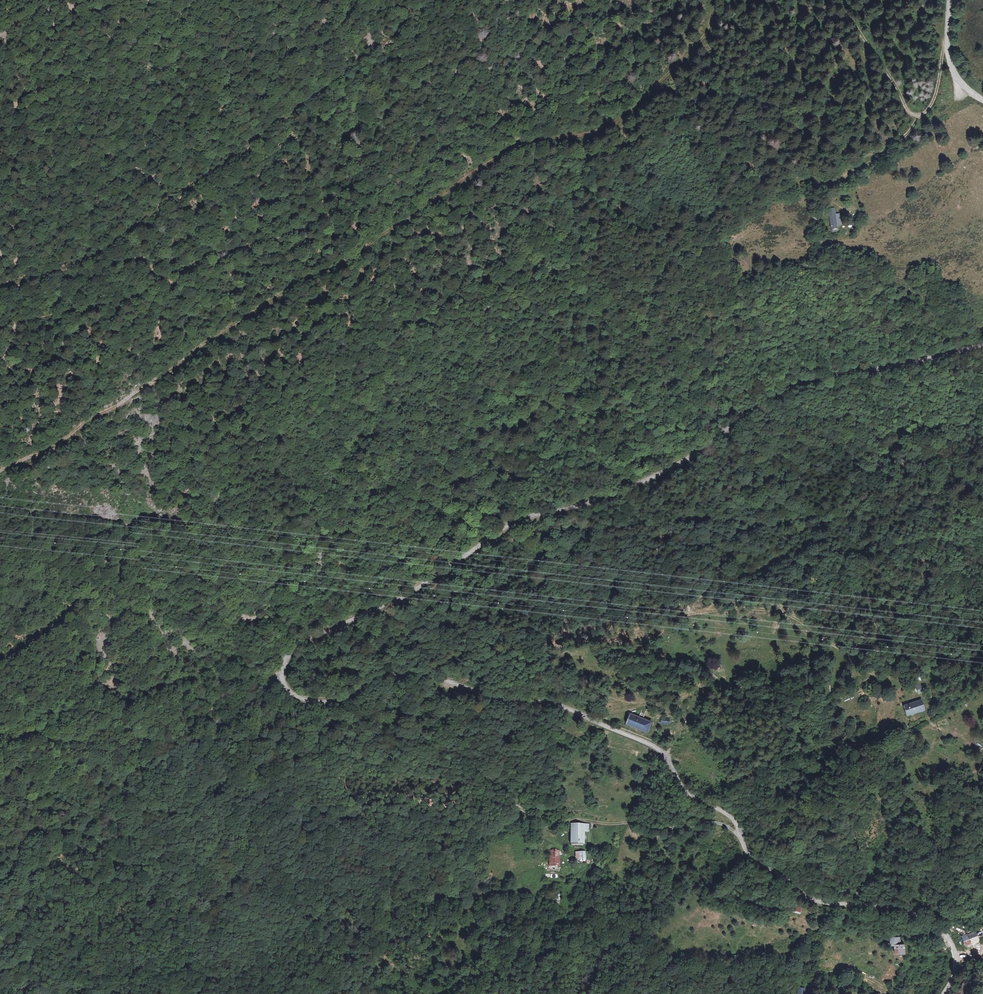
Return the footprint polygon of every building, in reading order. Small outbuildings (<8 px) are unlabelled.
[(831,228),(836,226),(834,219),(835,219),(834,215),(833,215),(831,207),(825,209),(826,213),(827,212),(831,228)] [(906,704),(910,715),(918,712),(926,709),(922,699),(906,704)] [(649,723),(629,714),(623,725),(644,734),(649,723)] [(660,722),(657,727),(664,730),(667,724),(660,722)] [(585,824),(572,824),(571,846),(583,846),(584,832),(585,824)] [(550,855),(549,870),(559,869),(561,852),(550,851),(550,855)] [(585,852),(576,852),(575,854),(576,858),(576,861),(579,861),(579,860),(585,860),(585,852)] [(965,945),(977,942),(974,931),(962,935),(965,945)] [(894,935),(894,953),(900,953),(905,952),(904,940),(899,940),(899,935),(894,935)]
